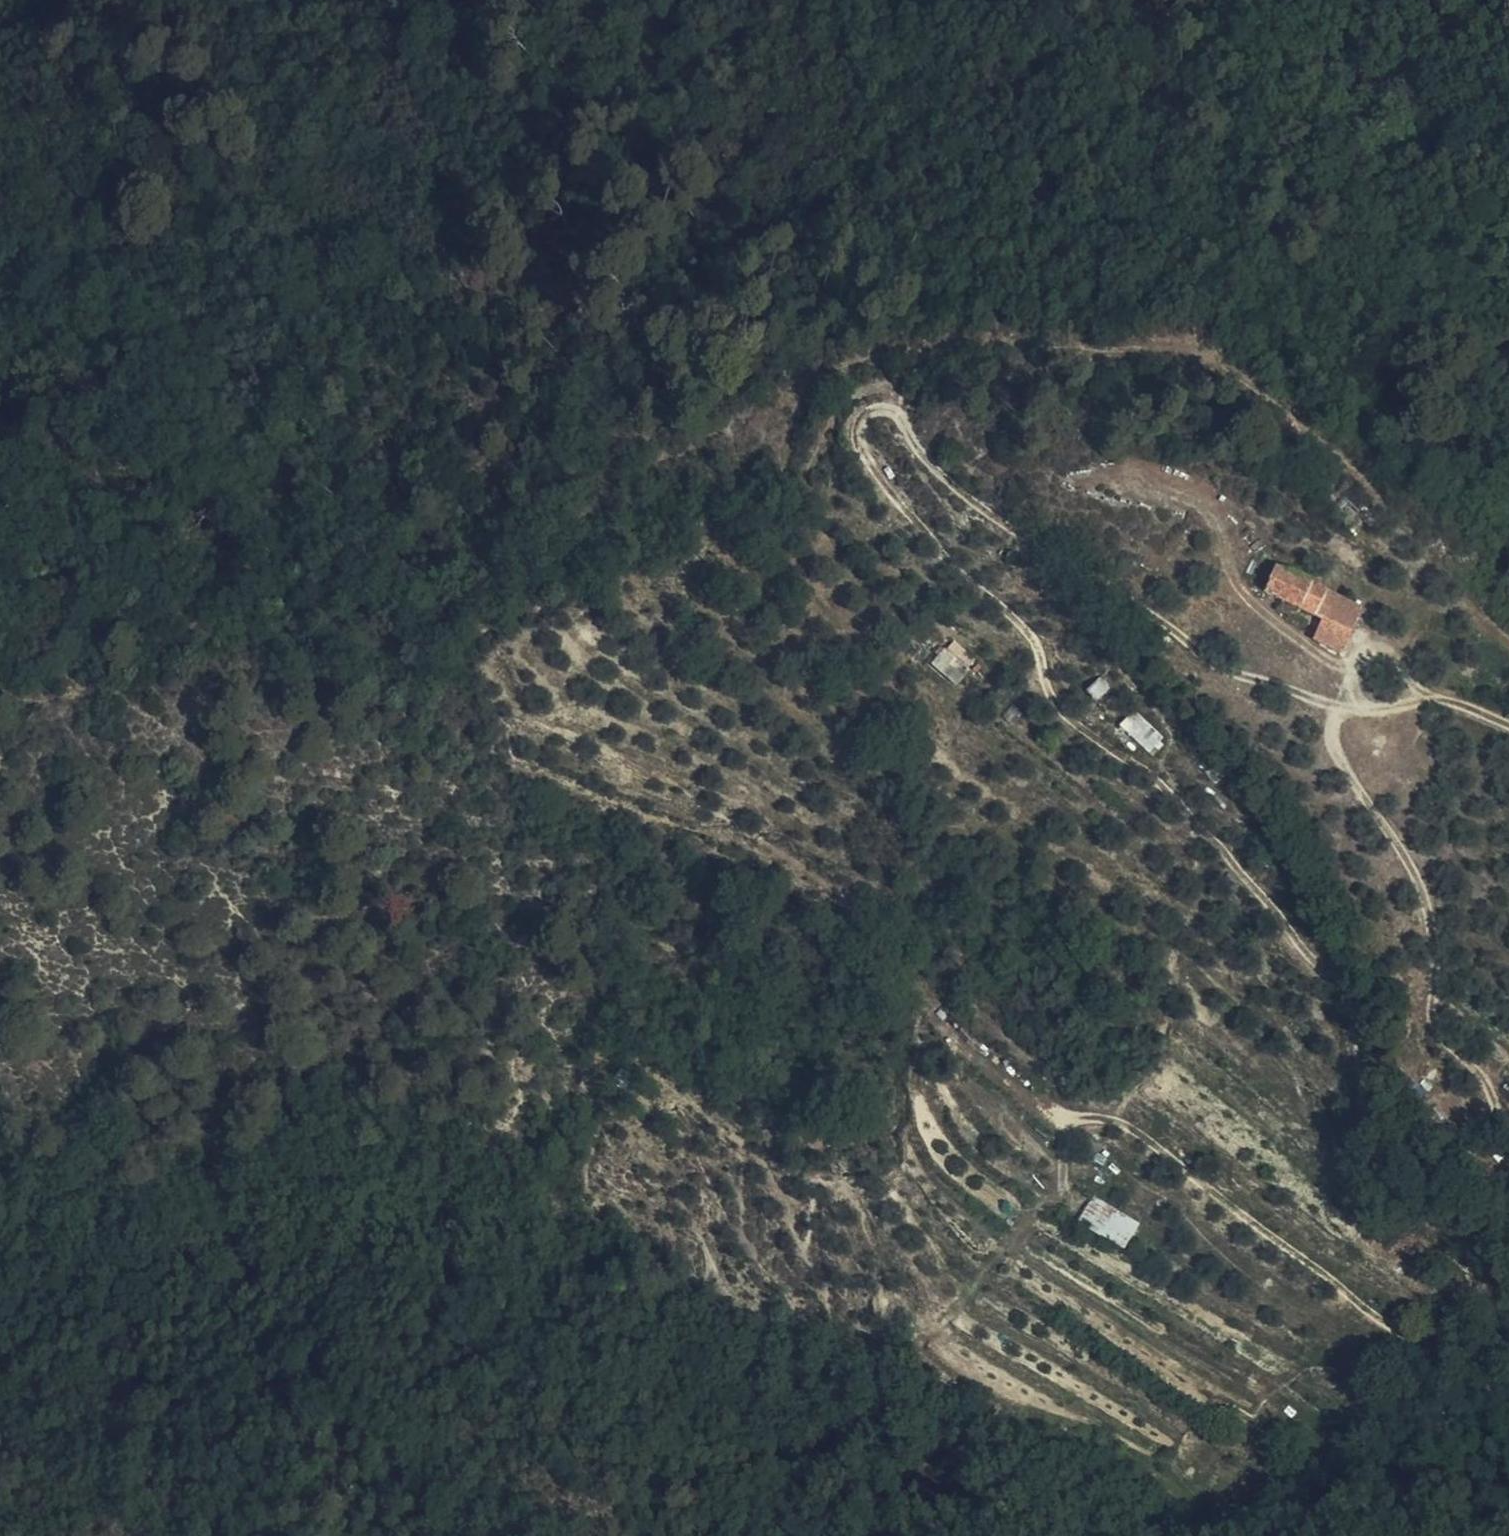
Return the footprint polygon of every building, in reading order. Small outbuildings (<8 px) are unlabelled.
[(1372,607),(1292,564),(1284,560),(1272,581),(1321,609),(1314,623),(1352,645),(1372,607)] [(958,638),(951,645),(969,665),(976,658),(958,638)] [(965,662),(942,643),(928,659),(951,679),(965,662)] [(1133,709),(1119,723),(1153,753),(1162,743),(1159,739),(1162,735),(1133,709)] [(1103,1200),(1090,1226),(1131,1248),(1145,1222),(1103,1200)]
